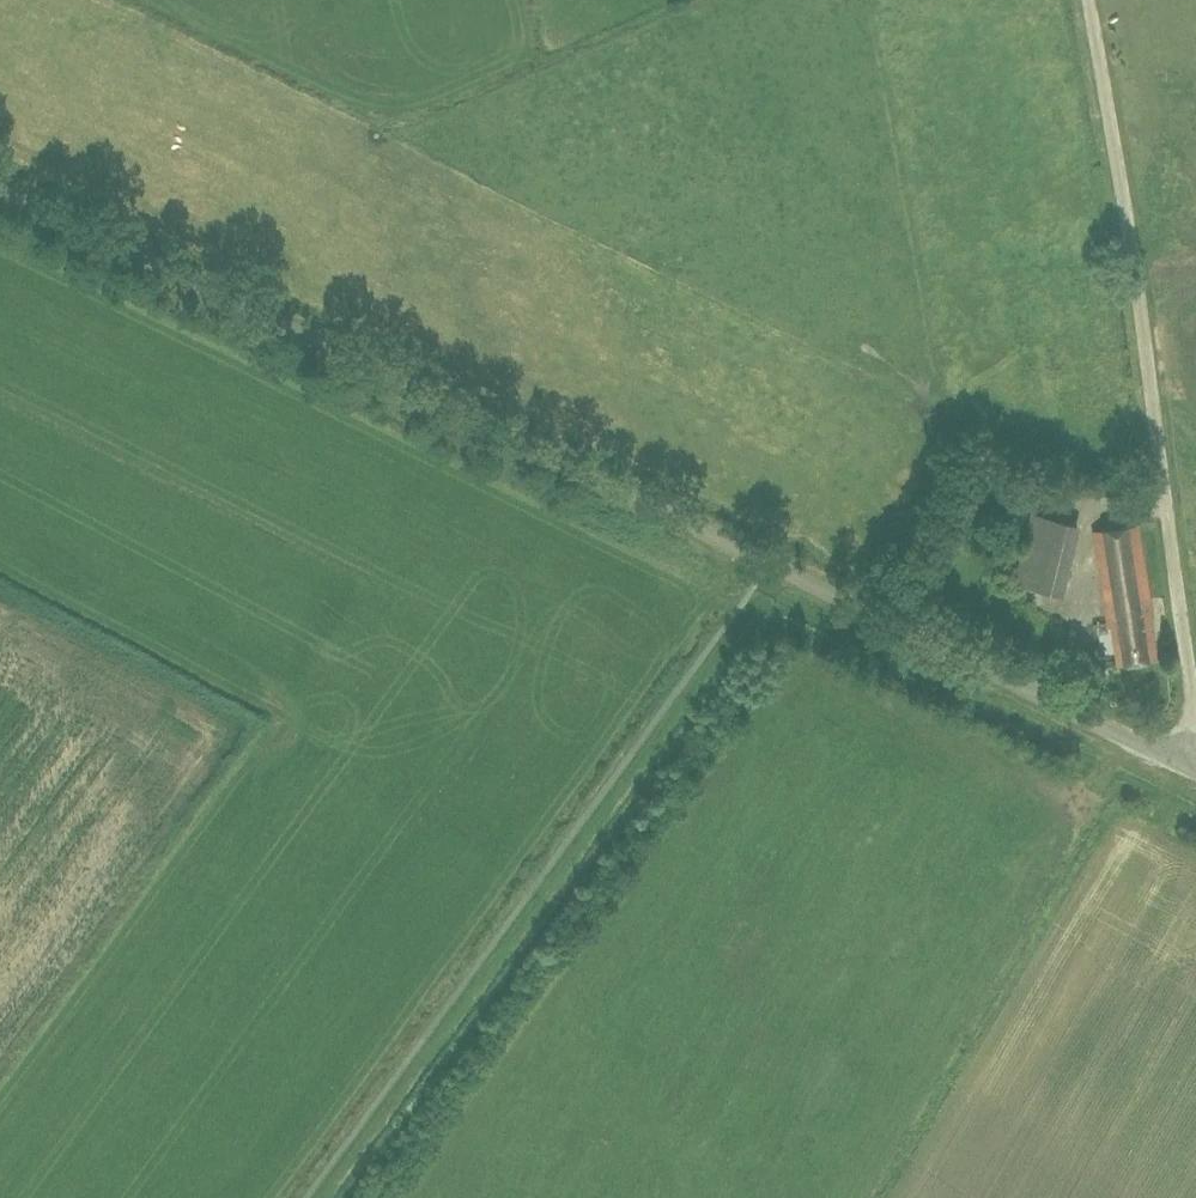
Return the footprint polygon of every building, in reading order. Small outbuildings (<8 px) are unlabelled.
[(1063,595),(1080,524),(1031,513),(1013,583),(1063,595)] [(1117,665),(1155,659),(1149,619),(1153,618),(1139,524),(1093,531),(1108,627),(1111,626),(1117,665)]
